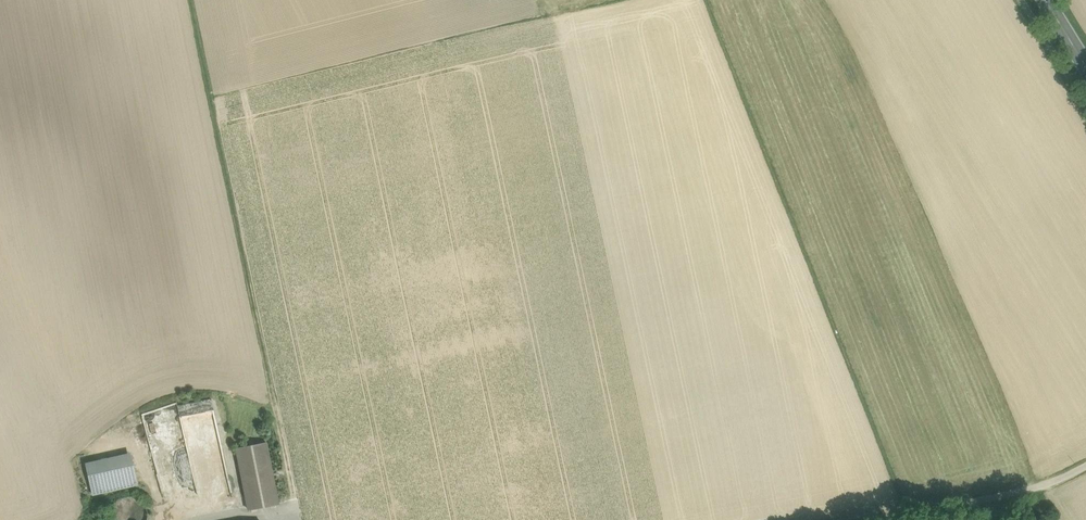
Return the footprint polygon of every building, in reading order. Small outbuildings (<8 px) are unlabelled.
[(266,442),(236,448),(248,509),(279,503),(266,442)] [(87,464),(93,494),(136,484),(130,455),(87,464)]
